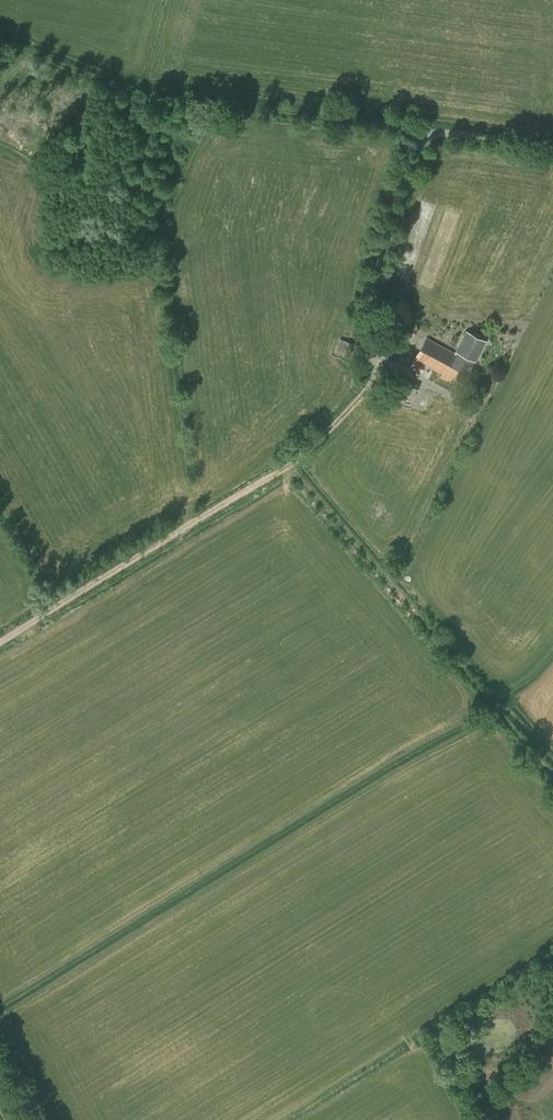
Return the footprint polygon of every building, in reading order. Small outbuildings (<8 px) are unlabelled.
[(476,361),(486,341),(466,331),(456,351),(455,352),(426,337),(410,367),(421,373),(425,365),(441,374),(440,377),(453,384),(468,357),(476,361)] [(350,356),(353,344),(340,339),(335,351),(350,356)]
